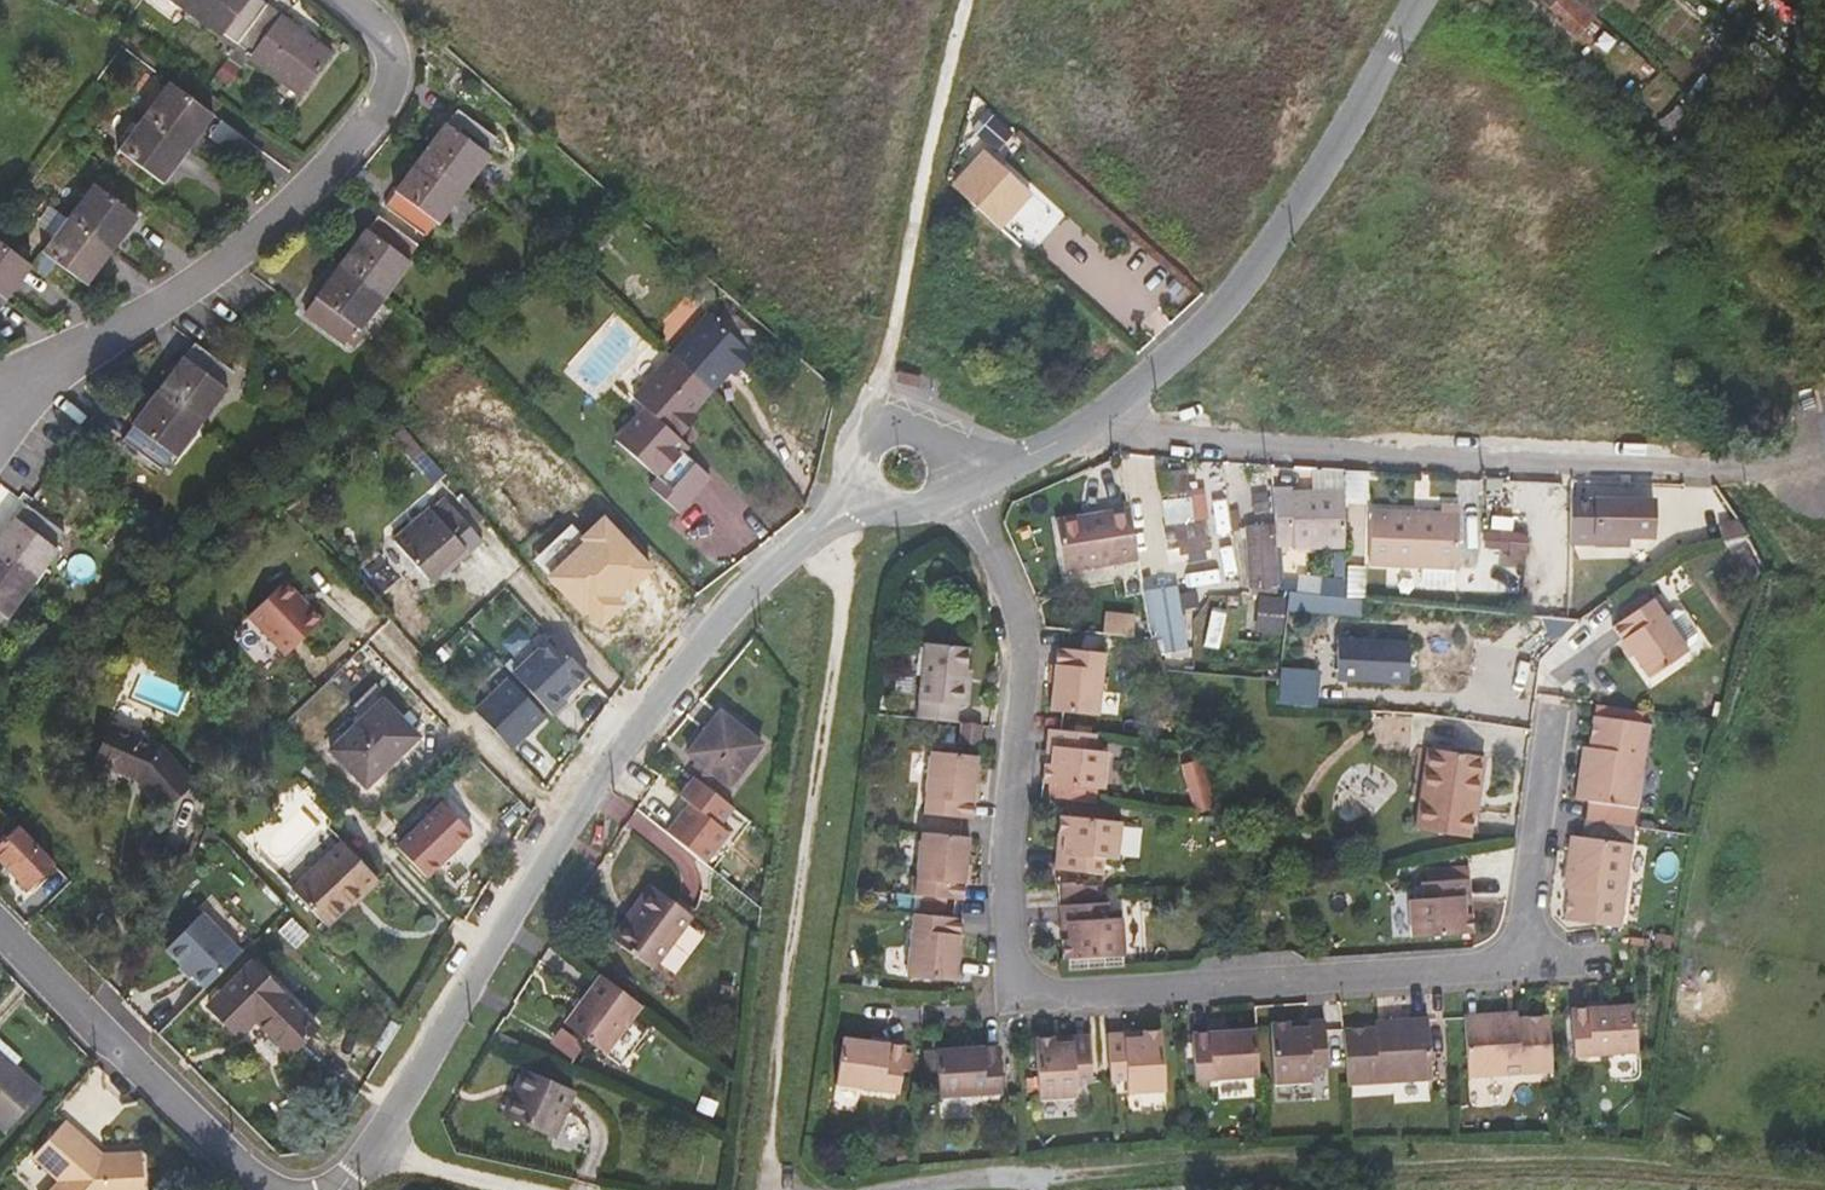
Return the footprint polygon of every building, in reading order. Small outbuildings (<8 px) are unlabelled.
[(243,68),(248,59),(300,97),(334,50),(282,12),(281,14),(266,3),(263,0),(169,0),(221,38),(219,41),(223,44),(219,51),(230,59),(243,68)] [(1596,16),(1579,0),(1545,0),(1564,18),(1560,22),(1578,37),(1596,16)] [(125,18),(115,11),(107,21),(117,29),(125,18)] [(243,68),(230,59),(223,69),(237,77),(243,68)] [(118,149),(165,184),(215,115),(169,81),(118,149)] [(499,138),(458,109),(448,124),(445,122),(394,190),(396,192),(385,205),(426,235),(436,221),(441,225),(492,156),(488,153),(499,138)] [(983,157),(972,147),(963,157),(974,168),(983,157)] [(974,168),(956,189),(981,212),(996,226),(1024,193),(1008,179),(997,169),(983,157),(974,168)] [(88,285),(140,217),(93,182),(42,252),(88,285)] [(419,244),(378,216),(369,230),(365,227),(315,297),(305,312),(346,342),(357,328),(361,331),(412,262),(409,259),(419,244)] [(33,267),(0,242),(0,311),(33,267)] [(671,355),(711,390),(728,371),(734,376),(755,351),(709,312),(671,355)] [(236,372),(195,342),(185,357),(182,355),(131,424),(133,426),(123,439),(164,469),(174,455),(178,458),(229,389),(225,386),(236,372)] [(626,426),(701,491),(713,478),(697,463),(674,441),(698,414),(697,413),(693,410),(711,390),(671,355),(633,397),(644,406),(626,426)] [(698,494),(701,491),(626,426),(615,439),(657,475),(649,486),(681,514),(697,496),(697,494),(698,494)] [(416,440),(427,452),(439,440),(427,429),(416,440)] [(561,501),(570,510),(585,496),(555,465),(531,488),(553,510),(561,501)] [(1188,554),(1211,549),(1208,519),(1210,519),(1206,495),(1201,495),(1200,481),(1189,482),(1189,473),(1188,470),(1159,473),(1168,550),(1179,548),(1181,555),(1188,554)] [(1274,487),(1277,547),(1346,546),(1345,493),(1294,493),(1294,487),(1274,487)] [(483,541),(445,497),(432,509),(432,508),(395,540),(429,580),(447,565),(451,570),(483,541)] [(1658,498),(1560,499),(1559,545),(1615,544),(1615,537),(1659,537),(1658,498)] [(561,518),(570,510),(561,501),(553,510),(561,518)] [(1236,501),(1229,502),(1230,510),(1237,509),(1236,501)] [(1441,512),(1372,509),(1370,564),(1458,568),(1461,503),(1442,502),(1441,512)] [(27,503),(16,518),(14,516),(0,536),(0,623),(5,616),(9,619),(60,550),(57,548),(68,533),(27,503)] [(1138,551),(1130,507),(1056,519),(1065,572),(1139,559),(1138,551)] [(1237,509),(1230,510),(1231,523),(1239,522),(1237,509)] [(1277,584),(1273,525),(1245,527),(1248,555),(1249,575),(1249,587),(1277,584)] [(646,575),(609,534),(560,580),(597,620),(646,575)] [(1223,547),(1234,547),(1233,535),(1227,536),(1221,536),(1223,547)] [(1138,551),(1139,559),(1142,578),(1158,576),(1154,549),(1138,551)] [(1213,558),(1211,549),(1188,554),(1190,562),(1213,558)] [(1348,576),(1347,597),(1361,597),(1362,588),(1362,578),(1356,577),(1348,576)] [(1346,580),(1332,580),(1332,595),(1346,597),(1346,580)] [(286,581),(249,616),(286,656),(324,620),(307,602),(304,604),(296,596),(299,594),(286,581)] [(1144,588),(1146,598),(1148,606),(1165,603),(1165,604),(1169,603),(1165,586),(1144,588)] [(1289,591),(1287,610),(1332,614),(1332,608),(1346,610),(1346,597),(1290,591),(1289,591)] [(1690,650),(1653,597),(1613,626),(1615,630),(1600,640),(1621,670),(1636,659),(1649,679),(1690,650)] [(1282,633),(1285,599),(1264,598),(1262,631),(1282,633)] [(1240,601),(1229,599),(1226,614),(1236,617),(1240,601)] [(1551,618),(1505,615),(1503,638),(1550,641),(1551,618)] [(553,638),(514,674),(554,716),(568,703),(565,699),(589,676),(553,638)] [(1411,642),(1351,639),(1350,667),(1364,667),(1364,670),(1370,671),(1372,671),(1409,674),(1411,642)] [(920,701),(917,717),(960,722),(961,705),(968,706),(973,671),(968,671),(971,647),(927,643),(920,701)] [(1058,684),(1054,684),(1051,711),(1100,716),(1107,652),(1060,647),(1060,649),(1058,649),(1056,663),(1056,664),(1060,665),(1058,684)] [(1525,680),(1510,677),(1508,689),(1522,692),(1525,680)] [(476,710),(513,749),(546,717),(509,679),(476,710)] [(899,697),(881,695),(880,708),(898,710),(899,697)] [(383,699),(331,749),(366,787),(419,736),(383,699)] [(763,743),(721,710),(687,753),(732,787),(763,743)] [(1589,753),(1582,752),(1576,799),(1639,808),(1652,724),(1594,715),(1590,746),(1589,753)] [(162,746),(113,725),(96,762),(136,779),(165,808),(194,782),(162,746)] [(939,725),(937,741),(955,743),(958,726),(939,725)] [(1054,729),(1049,728),(1045,763),(1051,763),(1054,729)] [(1051,763),(1045,763),(1042,783),(1105,789),(1109,751),(1097,750),(1098,733),(1054,729),(1051,763)] [(1483,754),(1433,747),(1425,795),(1422,795),(1416,829),(1470,837),(1483,754)] [(976,785),(979,755),(959,753),(932,750),(924,814),(973,819),(975,803),(970,802),(972,784),(976,785)] [(1199,759),(1182,765),(1200,813),(1217,807),(1199,759)] [(734,807),(696,777),(681,796),(690,803),(668,832),(706,862),(729,832),(720,825),(734,807)] [(473,832),(444,802),(399,847),(428,876),(473,832)] [(1090,817),(1114,820),(1115,810),(1091,807),(1090,817)] [(1123,821),(1114,820),(1090,817),(1060,814),(1058,834),(1065,835),(1062,870),(1105,874),(1106,858),(1119,860),(1123,821)] [(1633,843),(1636,825),(1585,818),(1583,836),(1633,843)] [(56,863),(18,825),(0,843),(0,859),(29,889),(56,863)] [(971,836),(923,831),(916,895),(965,899),(968,869),(963,869),(965,851),(970,851),(971,836)] [(1055,869),(1062,870),(1065,835),(1058,834),(1055,869)] [(1635,843),(1633,843),(1583,836),(1571,834),(1564,878),(1571,879),(1570,888),(1565,919),(1601,925),(1622,928),(1635,843)] [(379,877),(344,841),(293,889),(327,925),(379,877)] [(1467,911),(1465,878),(1422,879),(1422,897),(1409,898),(1412,937),(1475,932),(1472,910),(1467,911)] [(1563,887),(1570,888),(1571,879),(1564,878),(1563,887)] [(639,906),(614,939),(655,969),(694,916),(651,883),(636,903),(639,906)] [(1110,902),(1066,904),(1068,939),(1062,939),(1064,960),(1126,955),(1123,916),(1110,917),(1110,902)] [(611,937),(614,939),(639,906),(636,903),(611,937)] [(1068,939),(1066,904),(1059,904),(1062,939),(1068,939)] [(963,918),(914,913),(908,976),(956,981),(959,951),(955,951),(957,933),(961,933),(963,918)] [(173,955),(207,989),(242,954),(207,920),(173,955)] [(318,1026),(252,962),(209,1006),(239,1036),(256,1020),(290,1054),(318,1026)] [(605,1055),(643,1004),(602,974),(565,1025),(605,1055)] [(1606,1009),(1590,1010),(1589,1007),(1571,1008),(1574,1057),(1638,1054),(1636,1004),(1606,1005),(1606,1009)] [(1469,1077),(1555,1072),(1551,1015),(1519,1017),(1511,1017),(1511,1011),(1465,1015),(1469,1077)] [(1345,1028),(1348,1086),(1434,1080),(1430,1017),(1385,1020),(1385,1027),(1376,1028),(1376,1026),(1345,1028)] [(1292,1027),(1326,1025),(1326,1019),(1291,1020),(1292,1027)] [(1329,1069),(1326,1025),(1292,1027),(1291,1020),(1271,1022),(1275,1085),(1313,1083),(1312,1070),(1329,1069)] [(1196,1082),(1260,1076),(1257,1028),(1227,1030),(1227,1034),(1210,1035),(1210,1031),(1193,1031),(1196,1082)] [(1109,1039),(1111,1081),(1128,1080),(1129,1094),(1167,1092),(1164,1030),(1143,1031),(1144,1037),(1109,1039)] [(1090,1034),(1056,1036),(1056,1042),(1091,1040),(1090,1034)] [(889,1046),(871,1044),(872,1040),(844,1036),(837,1086),(900,1095),(907,1045),(889,1042),(889,1046)] [(1056,1036),(1036,1037),(1040,1100),(1078,1098),(1077,1083),(1093,1083),(1091,1040),(1056,1042),(1056,1036)] [(16,1066),(22,1059),(0,1039),(0,1051),(16,1066)] [(937,1048),(937,1049),(940,1087),(940,1098),(1004,1094),(1001,1044),(983,1045),(983,1050),(966,1051),(966,1046),(937,1048)] [(940,1087),(937,1049),(924,1050),(926,1088),(940,1087)] [(6,1131),(43,1090),(16,1066),(0,1051),(0,1126),(6,1131)] [(576,1090),(525,1068),(504,1115),(556,1139),(576,1090)] [(50,1189),(144,1189),(142,1151),(102,1153),(65,1120),(32,1157),(58,1181),(50,1189)] [(1559,1138),(1574,1138),(1575,1123),(1563,1123),(1561,1123),(1559,1138)]
